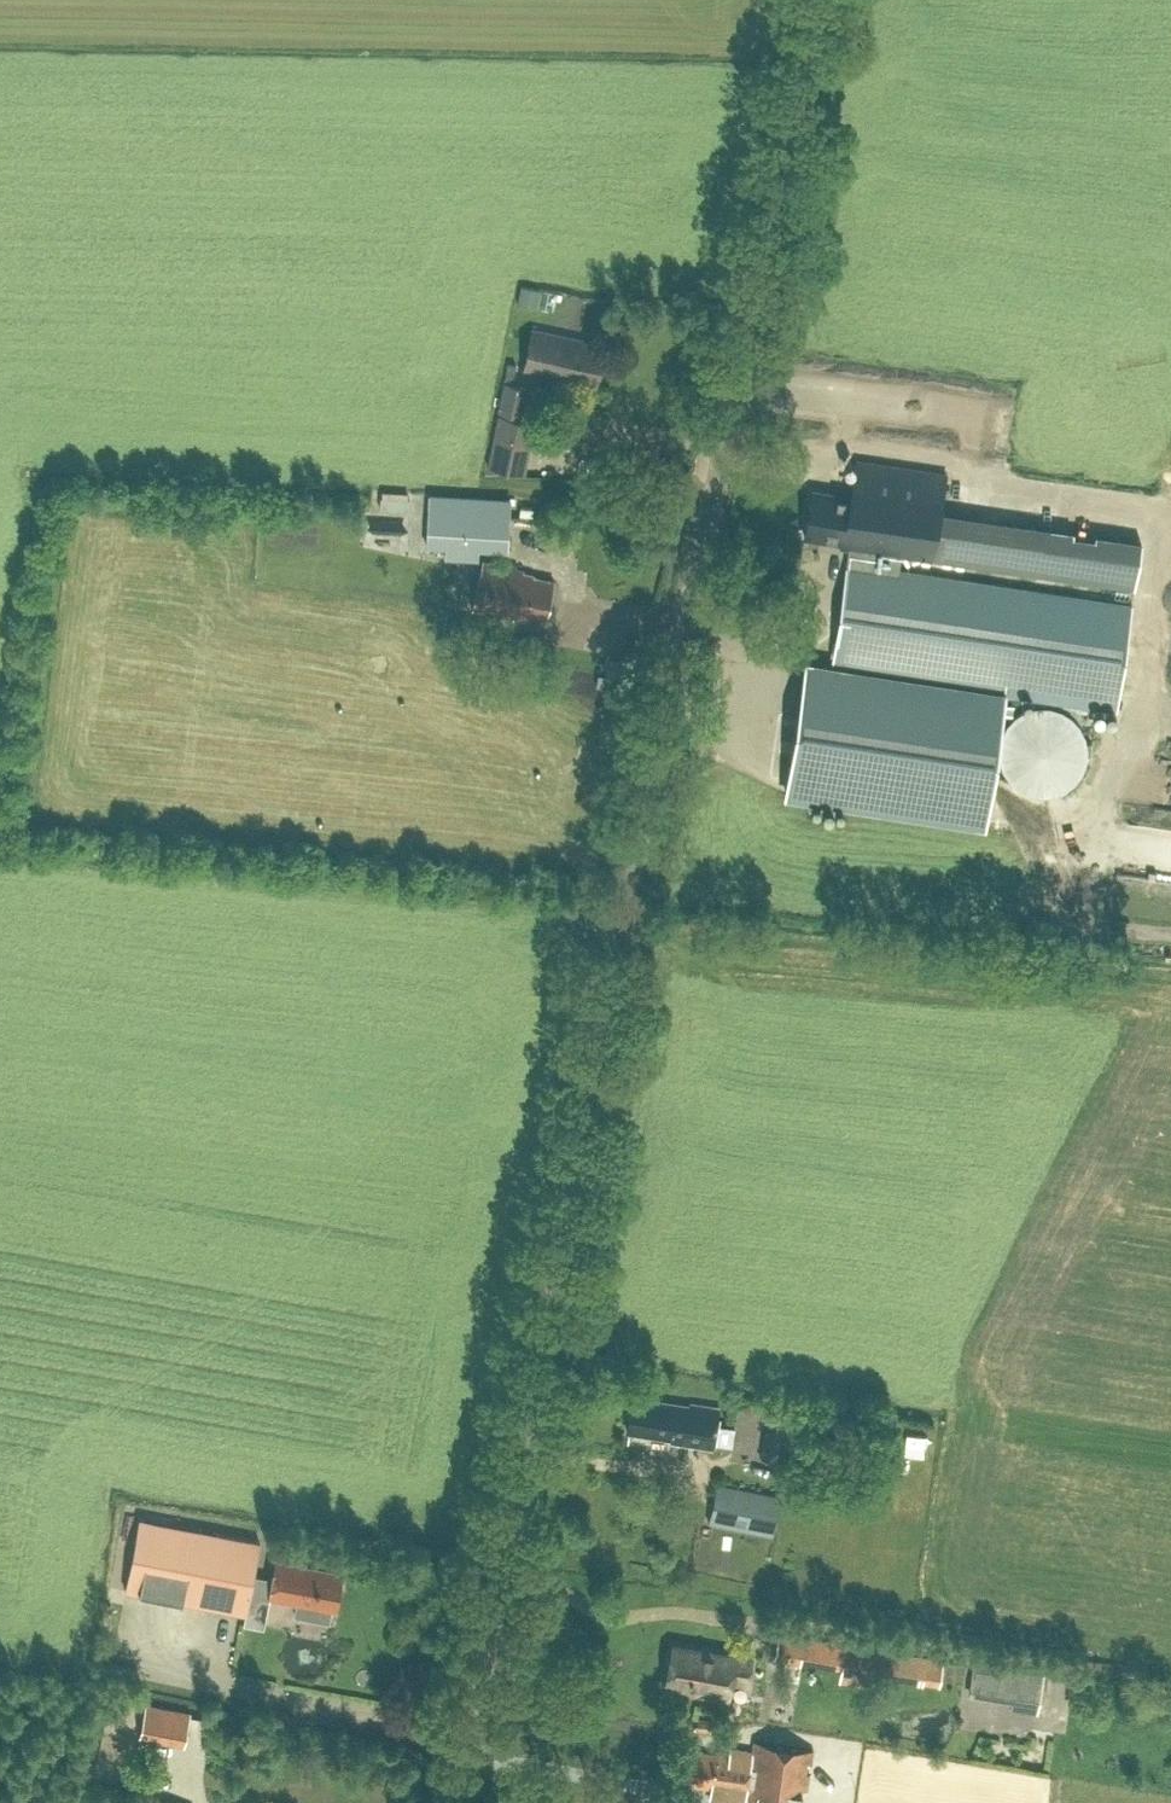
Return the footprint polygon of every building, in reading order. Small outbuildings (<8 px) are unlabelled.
[(584,339),(583,338),(531,326),(521,372),(547,378),(548,374),(594,384),(603,343),(584,339)] [(521,415),(528,385),(502,380),(496,409),(521,415)] [(487,464),(523,472),(534,421),(498,413),(487,464)] [(1132,603),(898,568),(900,553),(1040,575),(1047,532),(938,515),(944,473),(855,459),(849,497),(811,491),(804,534),(850,541),(831,665),(1003,692),(1115,709),(1132,603)] [(509,498),(428,493),(426,544),(445,545),(444,555),(476,557),(477,547),(506,549),(509,498)] [(532,575),(532,573),(522,571),(522,569),(482,560),(472,607),(511,616),(512,614),(523,616),(523,615),(543,619),(552,579),(532,575)] [(983,825),(1003,692),(831,665),(803,661),(783,794),(983,825)] [(1085,761),(1085,742),(1078,725),(1065,712),(1047,706),(1029,708),(1013,716),(1001,731),(997,749),(1000,767),(1011,783),(1027,792),(1045,795),(1063,789),(1077,777),(1085,761)] [(712,1445),(718,1406),(689,1401),(689,1404),(632,1394),(627,1429),(671,1436),(670,1438),(712,1445)] [(765,1432),(762,1455),(789,1459),(793,1437),(765,1432)] [(771,1533),(779,1493),(715,1481),(708,1520),(771,1533)] [(259,1539),(139,1516),(125,1589),(161,1596),(164,1579),(183,1583),(180,1599),(245,1612),(249,1591),(252,1574),(259,1539)] [(249,1591),(296,1601),(294,1612),(315,1616),(317,1605),(334,1608),(341,1571),(275,1558),(271,1577),(252,1574),(249,1591)] [(937,1683),(941,1660),(778,1633),(774,1656),(924,1681),(937,1683)] [(698,1691),(727,1696),(730,1679),(746,1682),(751,1654),(734,1651),(734,1654),(671,1642),(664,1682),(698,1688),(698,1691)] [(1011,1707),(1036,1711),(1042,1673),(1017,1668),(1011,1707)] [(711,1718),(695,1717),(694,1728),(709,1729),(711,1718)] [(812,1748),(753,1738),(750,1756),(729,1753),(729,1754),(691,1749),(686,1781),(719,1787),(719,1788),(744,1792),(743,1802),(750,1802),(801,1802),(803,1786),(806,1787),(812,1748)]
